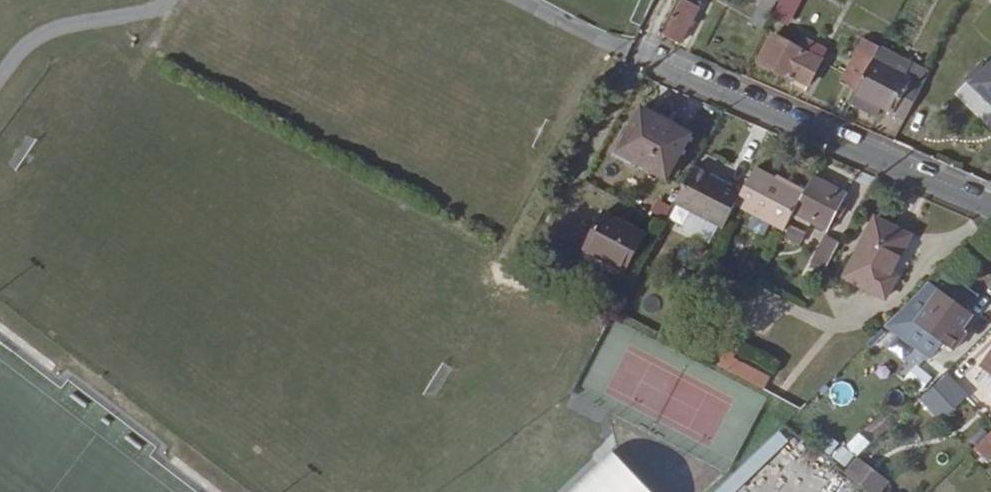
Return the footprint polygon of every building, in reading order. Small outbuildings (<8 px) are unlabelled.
[(665,35),(682,44),(701,8),(684,0),(682,0),(665,35)] [(764,30),(779,0),(762,0),(750,23),(764,30)] [(775,13),(791,21),(803,0),(782,0),(775,13)] [(773,35),(823,61),(825,55),(820,53),(823,48),(779,24),(773,35)] [(823,61),(773,35),(759,62),(795,82),(796,80),(809,87),(823,61)] [(859,92),(882,48),(863,38),(839,82),(859,92)] [(883,46),(882,48),(859,92),(852,104),(875,116),(879,108),(905,121),(932,72),(883,46)] [(971,70),(990,90),(990,51),(971,70)] [(693,135),(642,108),(617,154),(668,181),(693,135)] [(737,206),(745,191),(696,166),(675,205),(724,230),(737,206)] [(785,231),(794,214),(805,194),(757,168),(745,191),(737,206),(785,231)] [(805,194),(794,214),(827,231),(848,193),(815,175),(805,194)] [(605,214),(585,251),(626,272),(645,235),(605,214)] [(876,219),(845,277),(886,299),(897,278),(892,274),(911,237),(876,219)] [(826,235),(811,262),(826,271),(841,243),(826,235)] [(955,351),(968,333),(963,331),(973,317),(939,291),(916,322),(955,351)] [(726,342),(715,364),(765,390),(771,378),(735,358),(740,350),(726,342)] [(918,394),(933,379),(917,364),(902,379),(918,394)] [(947,373),(918,400),(938,423),(968,396),(947,373)] [(787,442),(778,432),(716,491),(735,491),(787,442)] [(975,448),(990,465),(990,433),(975,448)] [(848,439),(844,446),(828,436),(820,450),(849,467),(861,446),(848,439)] [(843,474),(867,491),(880,491),(888,481),(857,456),(843,474)] [(577,491),(619,491),(599,471),(577,491)]
